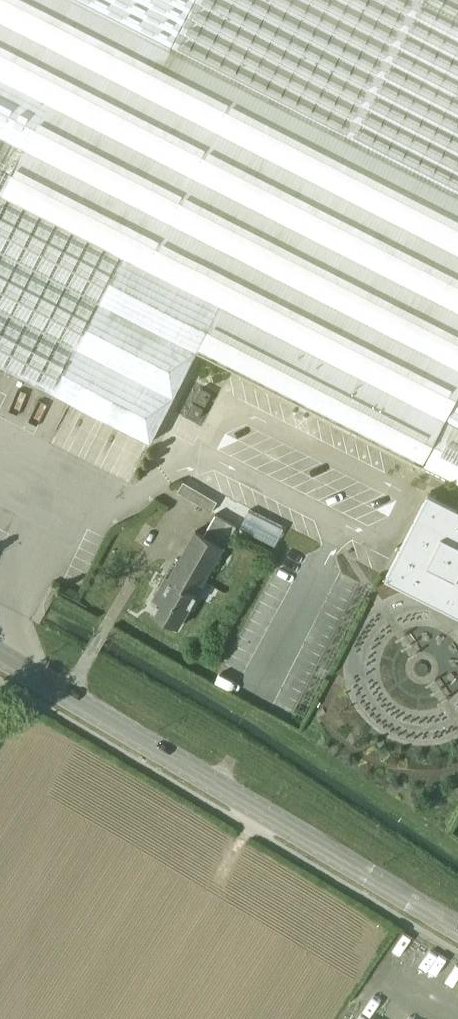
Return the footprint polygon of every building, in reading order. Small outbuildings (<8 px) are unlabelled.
[(151,441),(197,350),(457,482),(457,0),(0,0),(0,365),(151,441)] [(200,388),(194,398),(204,404),(210,393),(200,388)] [(192,403),(186,413),(196,419),(202,409),(192,403)] [(428,493),(386,577),(442,606),(446,599),(457,606),(457,508),(428,493)] [(248,510),(240,528),(275,545),(284,527),(248,510)] [(158,602),(152,612),(164,620),(162,622),(175,630),(177,627),(179,628),(224,547),(236,525),(215,513),(203,535),(195,530),(169,577),(167,575),(153,599),(158,602)]
